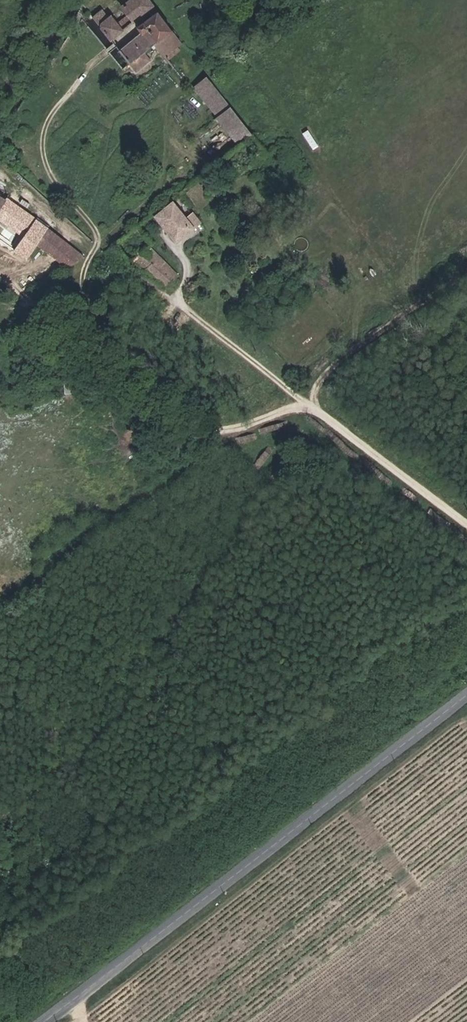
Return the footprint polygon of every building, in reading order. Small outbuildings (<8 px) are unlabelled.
[(117,47),(127,61),(132,67),(147,56),(142,49),(151,42),(160,53),(180,38),(156,6),(152,0),(150,0),(136,12),(140,16),(133,22),(139,29),(117,47)] [(131,16),(150,0),(118,0),(131,16)] [(106,5),(101,9),(108,18),(113,14),(106,5)] [(101,9),(94,17),(108,35),(123,23),(121,22),(123,21),(120,17),(117,19),(113,14),(108,18),(101,9)] [(204,71),(191,82),(215,113),(227,103),(204,71)] [(228,104),(216,113),(238,142),(249,133),(228,104)] [(166,203),(149,217),(171,243),(194,224),(186,214),(180,219),(166,203)] [(133,228),(113,244),(130,263),(133,259),(167,286),(173,280),(169,278),(174,272),(146,248),(149,246),(133,228)] [(76,257),(46,234),(36,248),(63,267),(76,257)] [(169,278),(173,280),(178,275),(174,272),(169,278)] [(296,383),(291,390),(297,394),(302,387),(296,383)]
